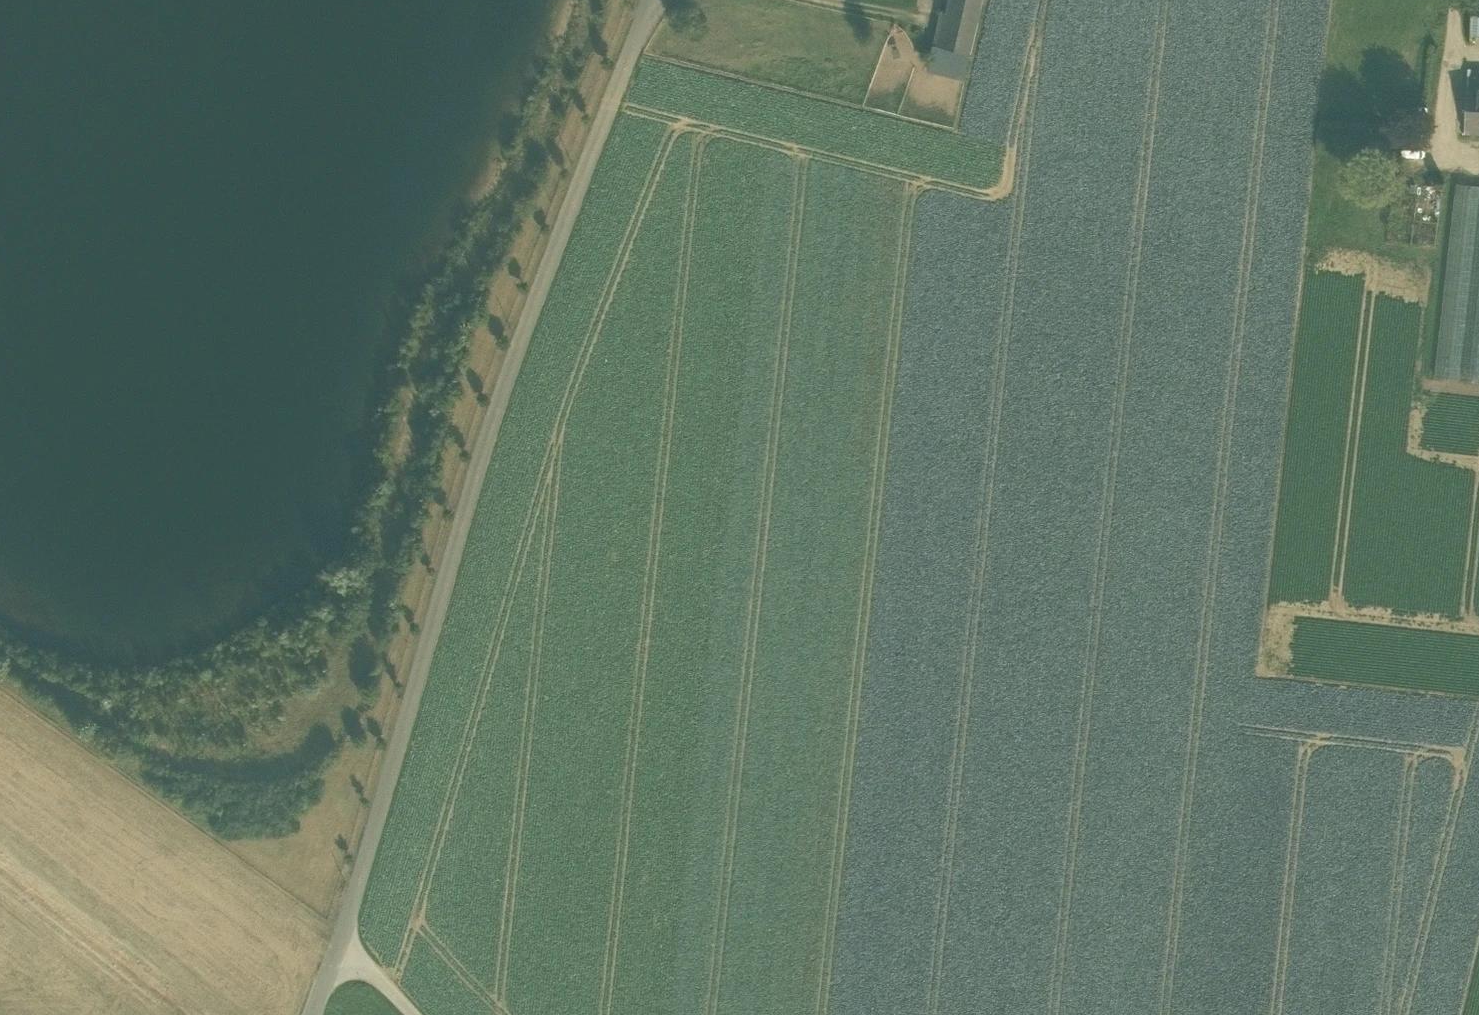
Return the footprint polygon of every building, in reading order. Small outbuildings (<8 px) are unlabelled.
[(971,53),(979,21),(983,0),(950,0),(947,12),(942,11),(934,45),(971,53)] [(1478,33),(1478,0),(1472,0),(1471,32),(1478,33)] [(971,53),(934,45),(928,72),(965,81),(971,53)] [(1478,134),(1478,72),(1468,71),(1464,133),(1478,134)] [(1478,382),(1478,186),(1456,183),(1448,255),(1435,377),(1478,382)]
